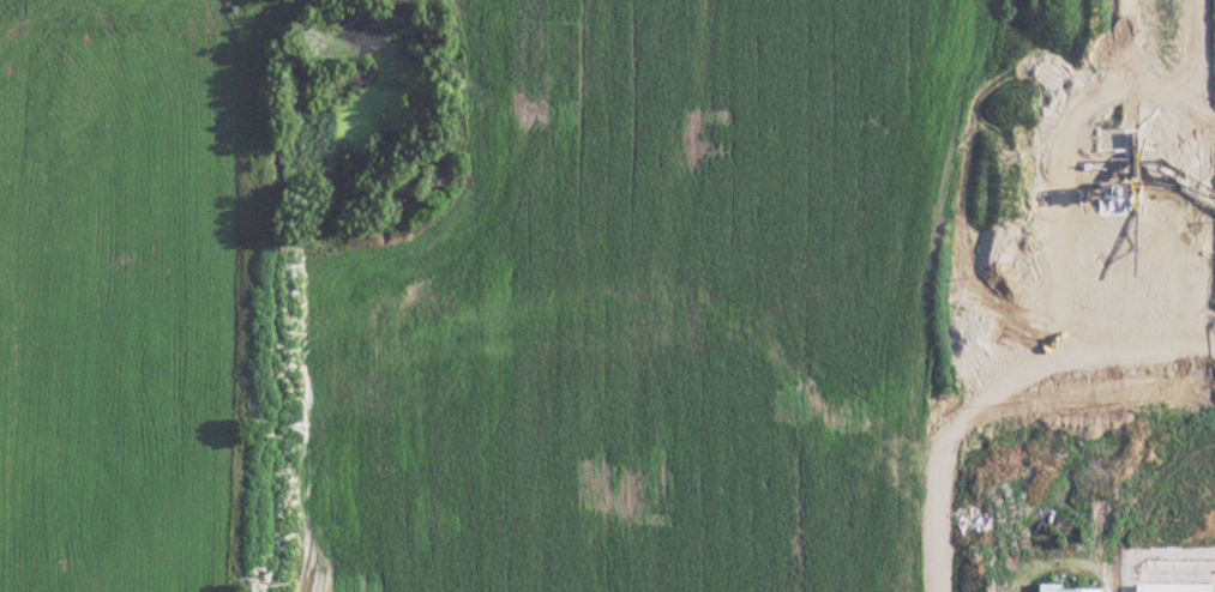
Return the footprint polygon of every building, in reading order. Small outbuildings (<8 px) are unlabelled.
[(1137,584),(1137,591),(1214,591),(1214,584),(1137,584)]
